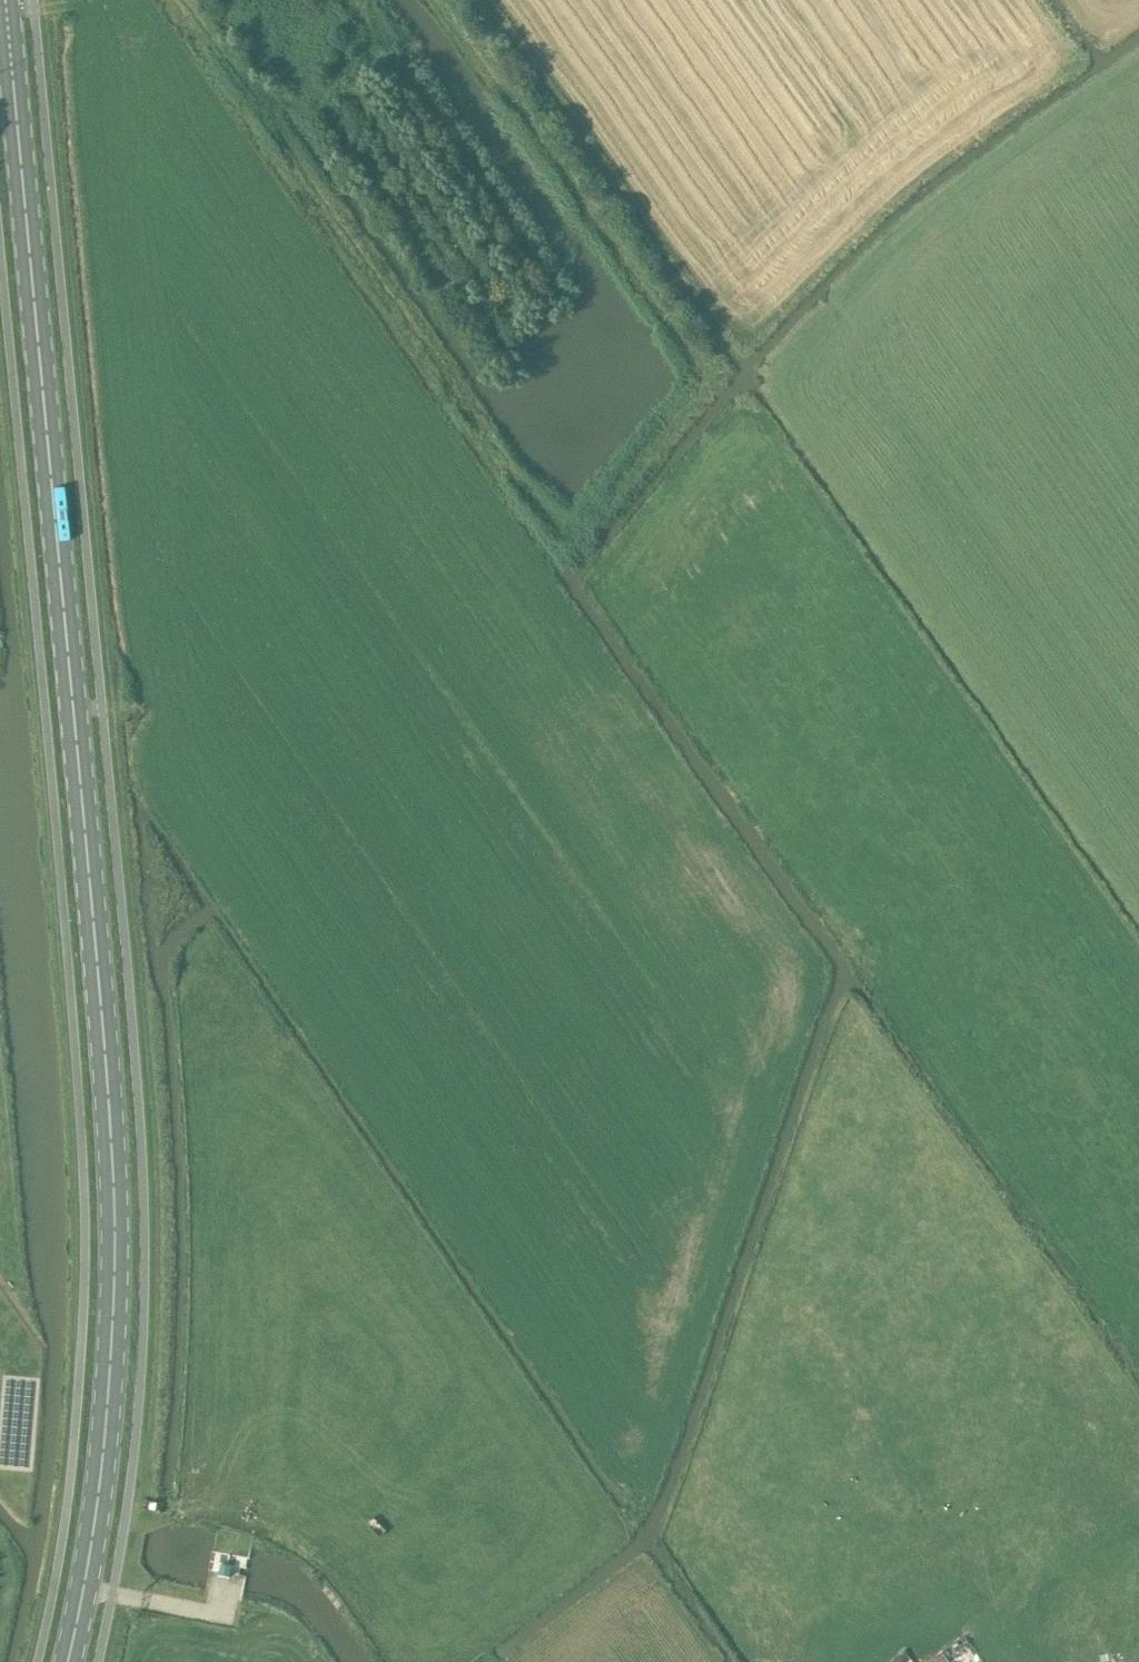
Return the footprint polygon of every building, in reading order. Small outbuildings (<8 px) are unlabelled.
[(900,1652),(884,1661),(907,1661),(900,1652)]
